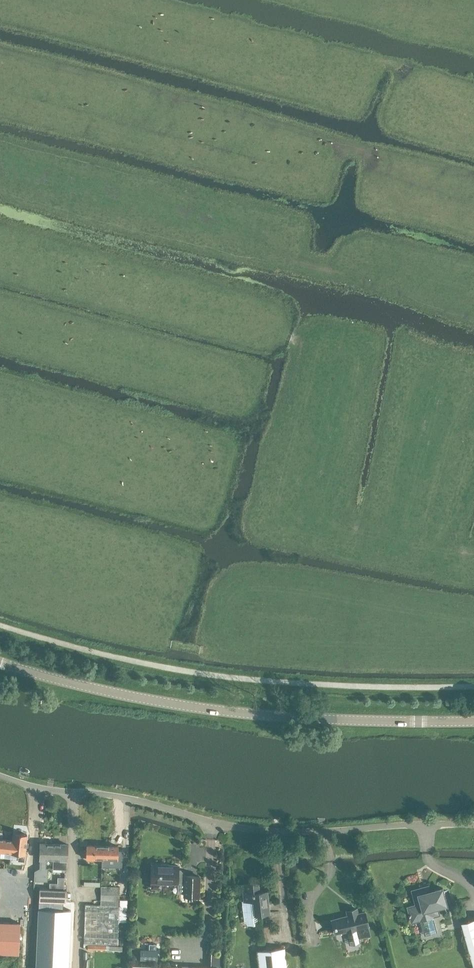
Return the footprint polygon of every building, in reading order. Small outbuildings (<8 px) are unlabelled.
[(13,841),(12,853),(18,853),(17,861),(24,861),(25,853),(26,853),(27,835),(13,834),(13,841)] [(12,853),(13,841),(0,840),(0,852),(12,853)] [(54,859),(54,844),(40,844),(40,859),(41,859),(40,868),(35,871),(35,880),(49,881),(49,868),(47,868),(47,859),(54,859)] [(54,844),(54,859),(62,859),(62,868),(67,868),(67,859),(68,859),(68,844),(54,844)] [(87,858),(103,859),(103,845),(88,845),(87,850),(82,850),(82,856),(87,856),(87,858)] [(103,845),(103,859),(117,859),(118,857),(123,857),(123,851),(118,850),(118,845),(103,845)] [(198,896),(199,876),(185,875),(185,876),(183,876),(183,873),(180,870),(178,870),(178,865),(169,865),(169,864),(161,863),(161,864),(152,864),(151,882),(153,882),(153,883),(159,883),(159,882),(177,883),(177,881),(184,881),(184,895),(198,896)] [(50,887),(65,887),(65,875),(58,875),(58,881),(50,881),(50,887)] [(118,945),(118,942),(118,926),(118,925),(119,901),(120,901),(120,886),(100,886),(100,882),(84,882),(84,886),(100,886),(100,900),(100,905),(85,905),(83,948),(122,950),(122,946),(88,944),(88,943),(118,945)] [(243,902),(252,901),(254,915),(269,913),(266,891),(258,892),(258,883),(241,884),(243,902)] [(36,967),(68,967),(71,910),(63,909),(63,901),(66,902),(66,890),(39,888),(36,967)] [(409,907),(413,922),(421,920),(425,931),(436,928),(433,916),(440,914),(438,907),(448,904),(443,888),(429,892),(428,890),(414,894),(417,905),(409,907)] [(332,916),(335,931),(347,929),(350,940),(372,936),(366,908),(358,910),(357,906),(346,908),(347,913),(332,916)] [(473,965),(473,919),(462,923),(464,928),(473,965)] [(0,922),(0,954),(18,955),(19,923),(0,922)] [(149,943),(149,949),(140,949),(140,959),(157,960),(157,949),(156,949),(156,944),(149,943)] [(257,951),(259,967),(285,967),(283,948),(257,951)] [(84,967),(92,967),(92,962),(90,962),(90,959),(87,959),(88,952),(83,952),(83,957),(83,959),(85,959),(84,967)]
